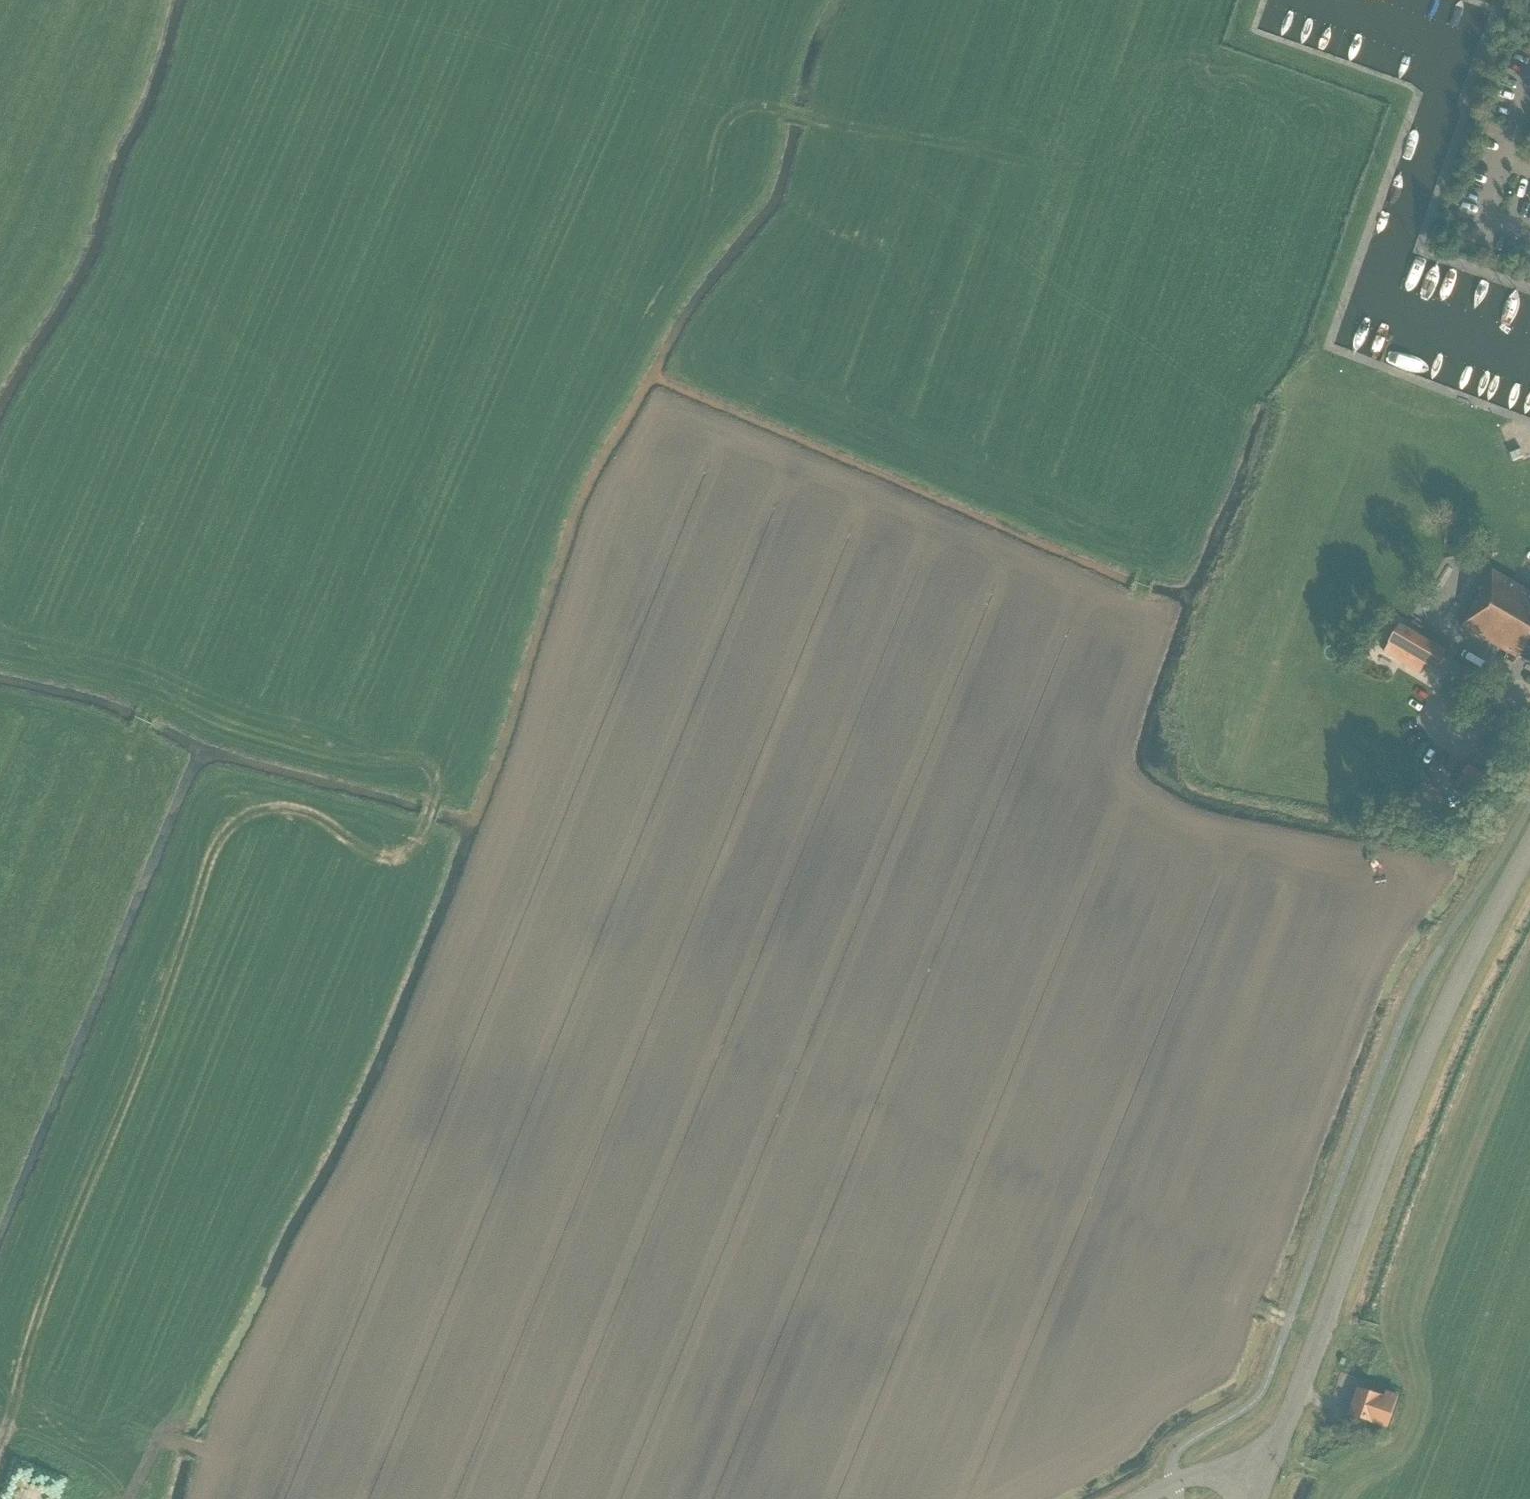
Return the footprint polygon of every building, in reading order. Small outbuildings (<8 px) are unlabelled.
[(1529,661),(1529,592),(1493,570),(1471,609),(1472,610),(1463,626),(1508,652),(1505,658),(1514,664),(1518,658),(1520,655),(1529,661)] [(1426,665),(1436,670),(1446,652),(1399,624),(1389,642),(1389,643),(1384,652),(1421,675),(1426,665)] [(1386,1392),(1385,1397),(1360,1388),(1351,1415),(1388,1428),(1398,1396),(1386,1392)]
